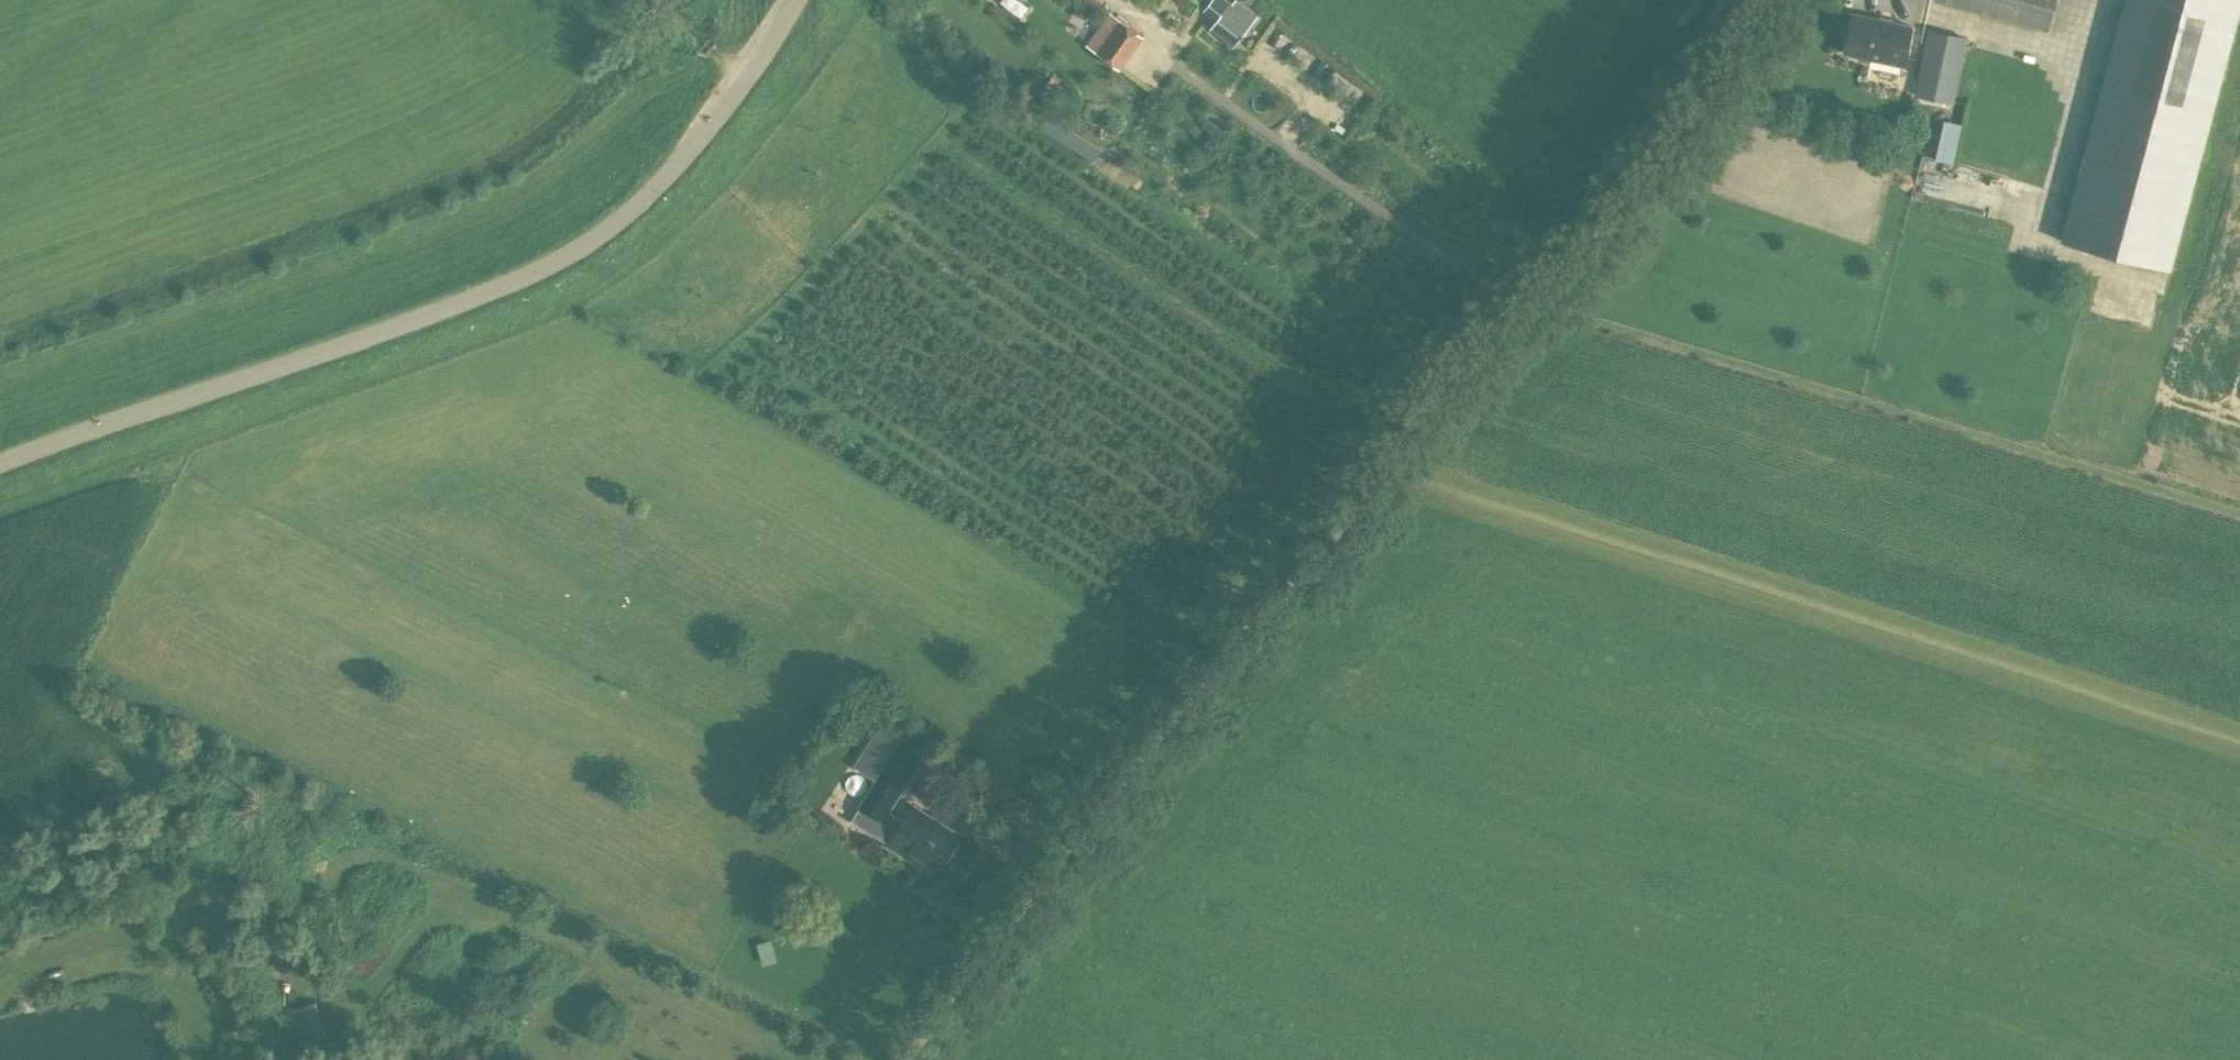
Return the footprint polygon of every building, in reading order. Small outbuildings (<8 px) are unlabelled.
[(1230,0),(1228,0),(1227,1),(1226,0),(1210,0),(1207,4),(1220,14),(1209,28),(1230,43),(1251,15),(1230,0)] [(2048,30),(2056,0),(1936,0),(2048,30)] [(2062,241),(2169,269),(2239,7),(2239,0),(2126,0),(2062,241)] [(1851,10),(1842,52),(1905,66),(1914,24),(1851,10)] [(1110,11),(1086,44),(1120,69),(1144,36),(1110,11)] [(1928,28),(1914,94),(1954,103),(1968,36),(1928,28)] [(1937,157),(1956,161),(1964,120),(1945,116),(1937,157)] [(1940,194),(1958,197),(1961,184),(1942,180),(1940,194)] [(884,763),(858,805),(883,820),(923,757),(899,742),(899,743),(877,729),(864,750),(884,763)] [(913,803),(888,842),(908,854),(911,848),(939,866),(960,833),(913,803)]
